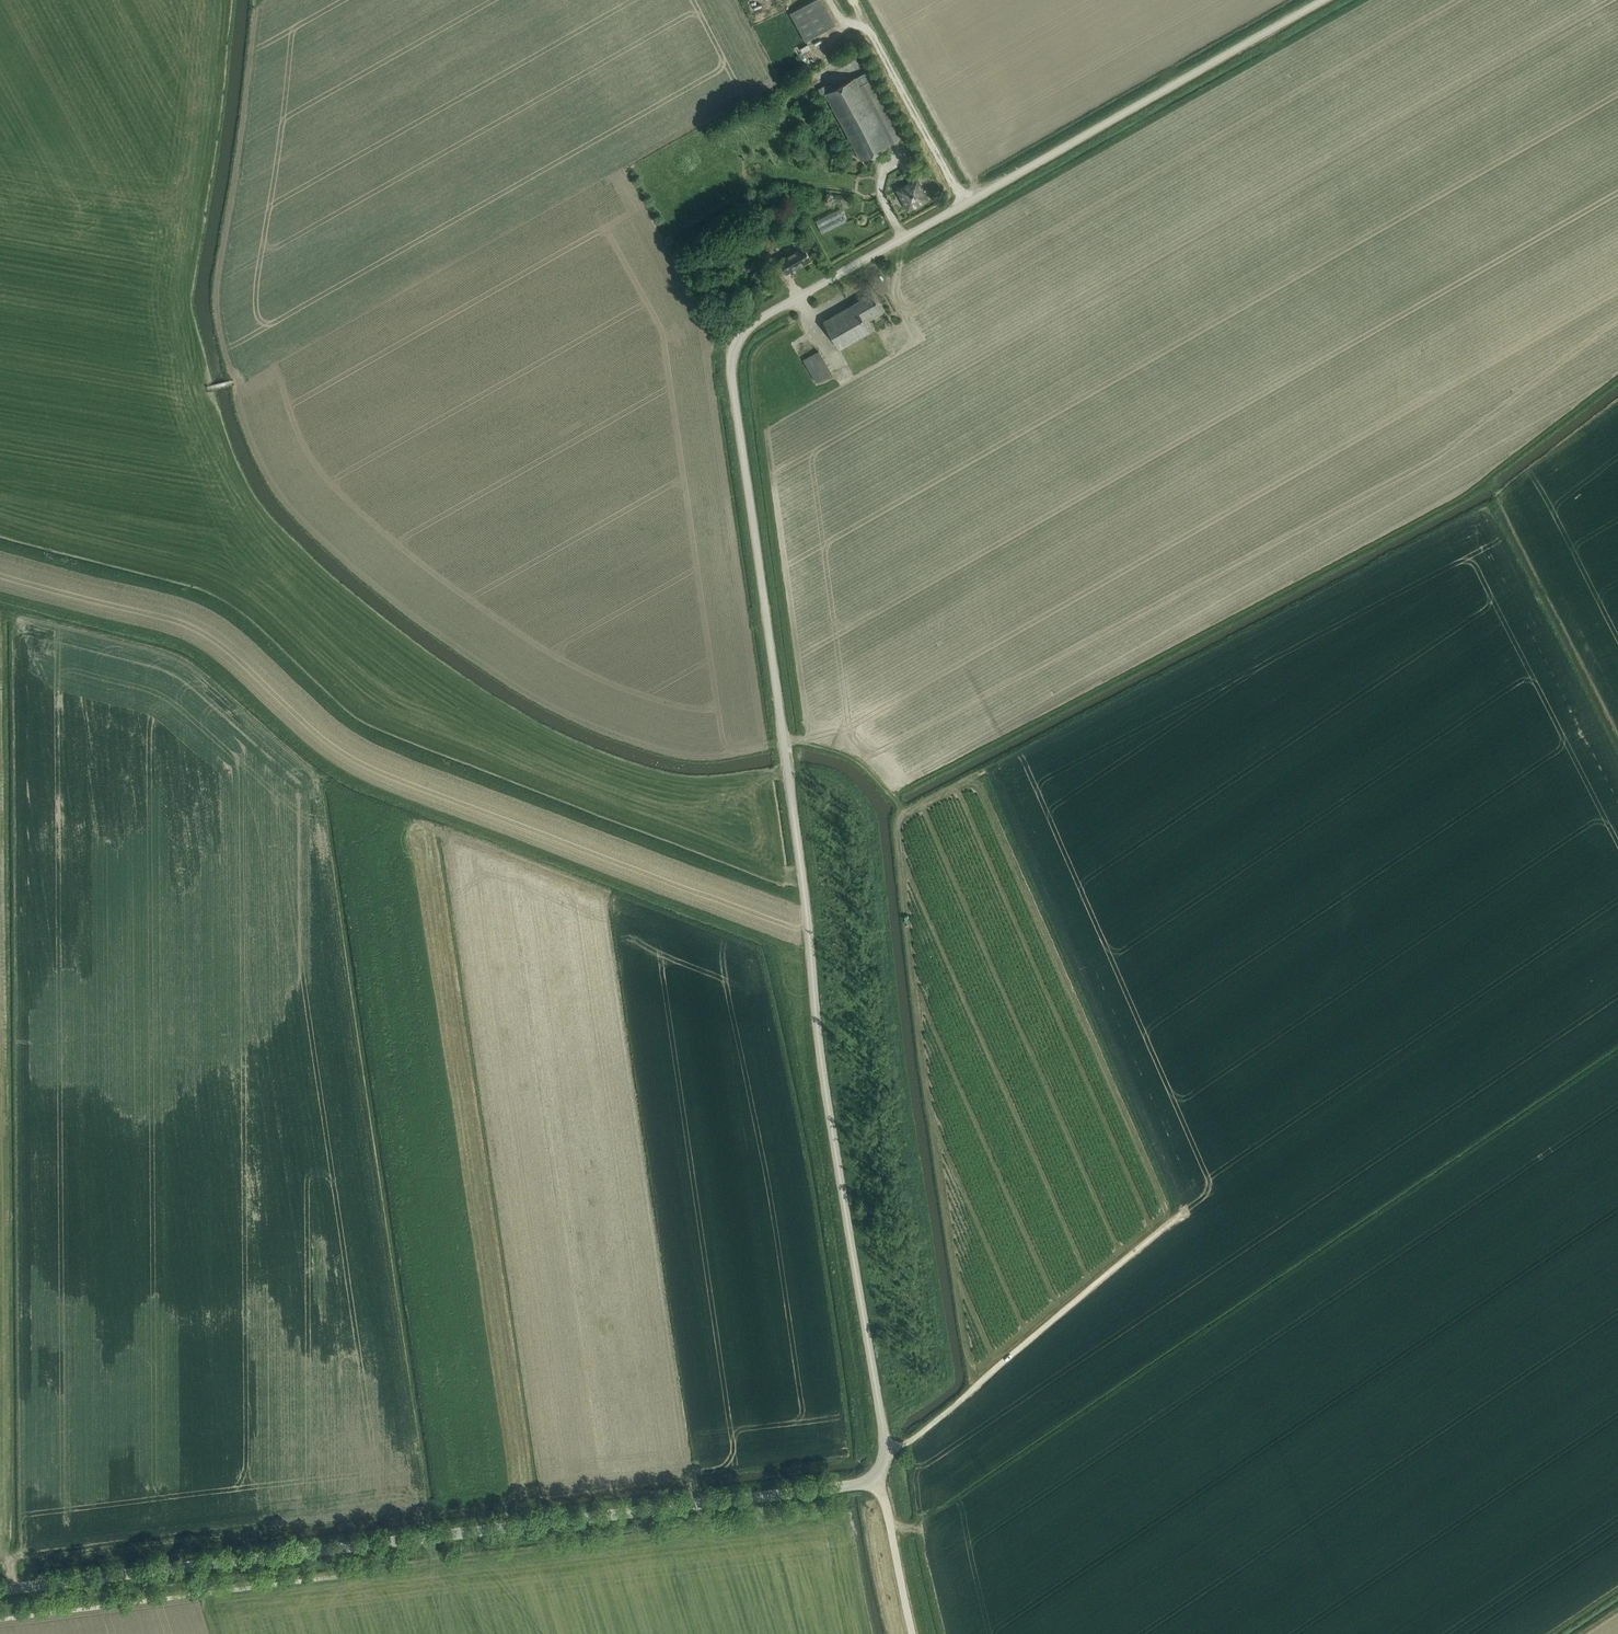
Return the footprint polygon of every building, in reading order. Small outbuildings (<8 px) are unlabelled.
[(844,20),(835,0),(813,0),(799,6),(811,35),(844,20)] [(864,72),(854,77),(824,92),(861,160),(900,139),(864,72)] [(898,190),(908,208),(926,198),(916,180),(898,190)] [(774,245),(767,230),(756,235),(764,250),(774,245)] [(786,256),(779,260),(786,272),(793,268),(810,258),(805,249),(803,246),(798,237),(793,240),(798,249),(786,256)] [(839,348),(870,330),(863,318),(880,308),(872,293),(823,320),(839,348)] [(828,346),(811,354),(823,379),(840,370),(828,346)]
